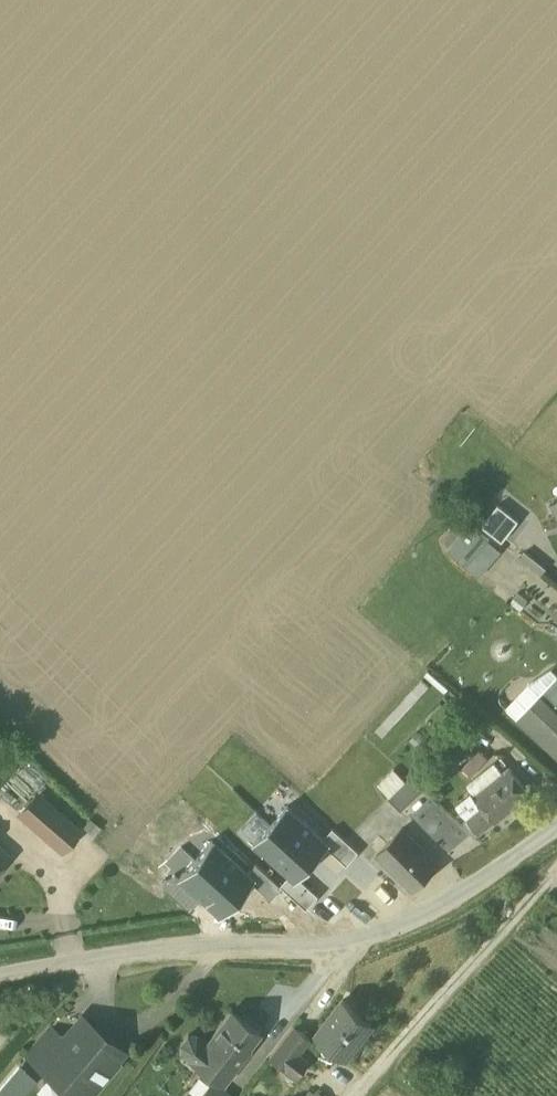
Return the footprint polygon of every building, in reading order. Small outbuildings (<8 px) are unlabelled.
[(499,504),(483,525),(501,540),(518,519),(499,504)] [(468,524),(447,550),(480,577),(501,551),(468,524)] [(517,718),(556,755),(556,675),(517,718)] [(512,677),(501,689),(511,698),(522,685),(512,677)] [(277,793),(237,755),(202,780),(212,792),(236,823),(241,819),(255,839),(261,847),(300,817),(294,811),(280,791),(277,793)] [(509,766),(474,795),(482,805),(466,818),(479,833),(494,821),(496,822),(531,794),(509,766)] [(409,777),(389,796),(402,808),(421,789),(409,777)] [(221,845),(182,875),(198,897),(247,862),(239,851),(255,839),(241,819),(236,823),(212,792),(209,794),(190,809),(221,845)] [(80,831),(41,797),(24,817),(62,851),(80,831)] [(300,817),(261,847),(312,915),(335,899),(361,880),(310,810),(300,817)] [(432,830),(447,850),(463,837),(448,817),(432,830)] [(438,863),(402,828),(377,853),(413,888),(438,863)] [(344,999),(318,1034),(348,1057),(374,1022),(344,999)] [(232,1012),(208,1045),(197,1037),(189,1037),(183,1045),(183,1053),(193,1060),(192,1061),(223,1085),(251,1049),(250,1048),(261,1034),(232,1012)] [(45,1067),(79,1095),(82,1095),(89,1088),(94,1093),(117,1066),(111,1062),(119,1053),(83,1022),(68,1040),(45,1067)] [(51,1025),(23,1057),(41,1072),(45,1067),(68,1040),(51,1025)] [(295,1027),(271,1059),(297,1079),(309,1063),(299,1055),(311,1039),(295,1027)] [(38,1077),(20,1062),(0,1085),(0,1095),(22,1095),(38,1077)] [(214,1082),(203,1095),(232,1095),(214,1082)] [(308,1095),(326,1095),(318,1087),(308,1095)]
